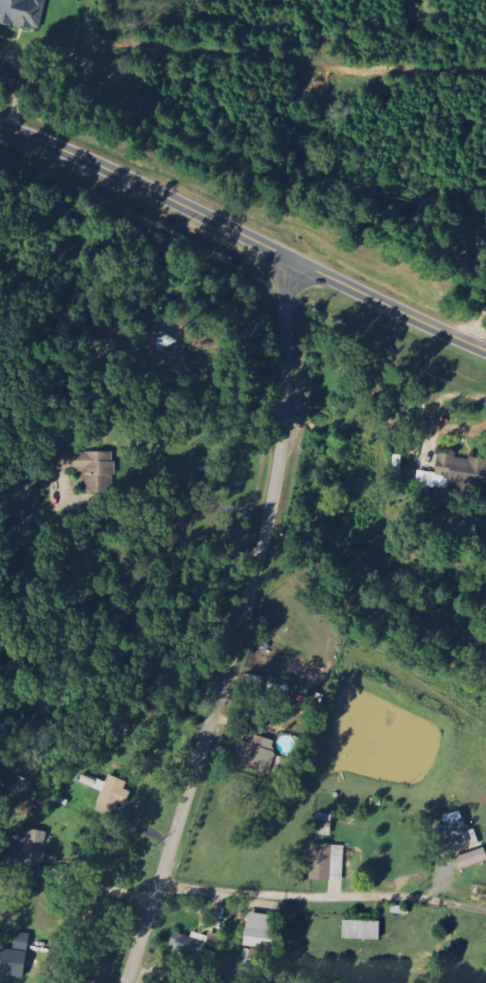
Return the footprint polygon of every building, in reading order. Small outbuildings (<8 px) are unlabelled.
[(40,31),(46,3),(32,0),(2,0),(0,10),(0,23),(40,31)] [(58,453),(58,470),(86,470),(86,491),(109,491),(110,478),(115,478),(116,454),(58,453)] [(485,478),(485,460),(458,460),(458,455),(439,455),(439,479),(418,479),(418,489),(449,488),(449,479),(485,478)] [(254,755),(264,757),(268,740),(250,736),(249,743),(242,742),(237,766),(251,769),(254,755)] [(445,817),(447,826),(435,829),(443,854),(473,846),(463,812),(445,817)] [(41,872),(46,833),(21,829),(16,868),(41,872)] [(345,882),(345,847),(312,846),(312,881),(345,882)] [(268,951),(269,942),(277,943),(281,918),(250,914),(245,948),(268,951)] [(382,941),(382,923),(345,922),(344,941),(382,941)] [(29,951),(32,935),(17,933),(15,949),(29,951)] [(25,978),(29,953),(0,949),(0,975),(25,978)]
